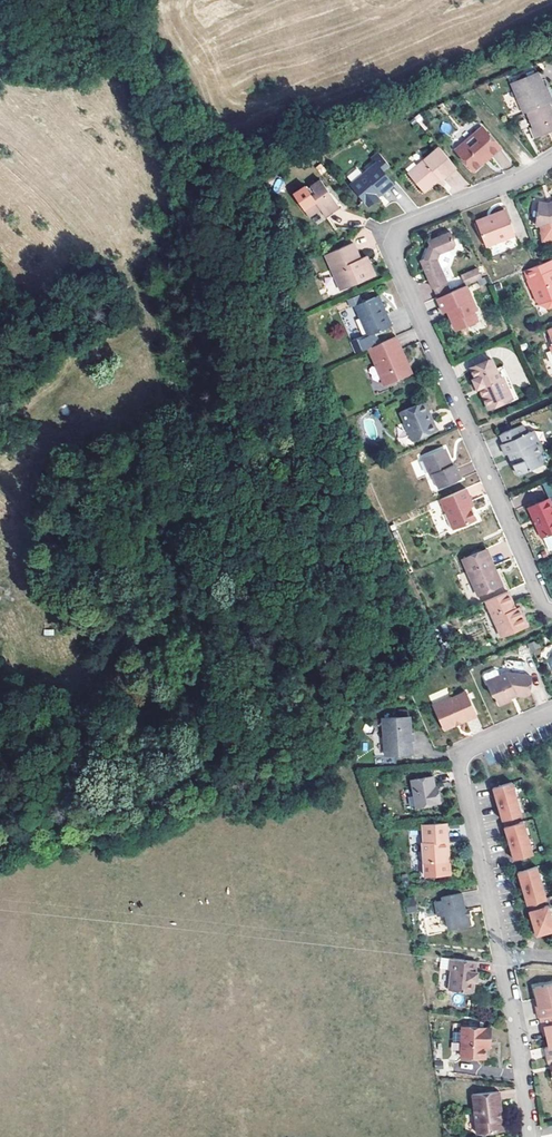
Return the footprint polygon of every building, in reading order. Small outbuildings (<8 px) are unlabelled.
[(514,83),(527,114),(530,112),(551,104),(545,89),(547,88),(540,73),(514,83)] [(499,83),(491,86),(494,92),(501,89),(499,83)] [(530,112),(536,128),(540,138),(551,133),(551,104),(551,103),(551,104),(530,112)] [(458,150),(475,170),(490,158),(491,159),(504,149),(486,127),(458,150)] [(459,167),(442,147),(410,174),(425,191),(429,188),(434,186),(437,181),(441,177),(443,180),(459,167)] [(390,165),(382,155),(375,162),(377,163),(353,184),(371,204),(380,197),(377,194),(380,191),(383,194),(396,184),(384,170),(390,165)] [(476,172),(491,159),(490,158),(475,170),(476,172)] [(307,186),(296,193),(301,200),(299,201),(305,209),(307,208),(311,215),(322,208),(327,216),(341,207),(323,180),(309,189),(307,186)] [(541,203),(538,226),(542,226),(543,242),(551,241),(551,206),(550,206),(549,204),(541,203)] [(479,225),(487,247),(516,235),(506,210),(495,215),(496,217),(479,225)] [(496,217),(495,215),(478,221),(479,225),(496,217)] [(425,258),(420,260),(432,288),(446,282),(441,269),(437,259),(439,255),(449,251),(453,250),(456,245),(451,233),(428,242),(431,249),(425,258)] [(520,246),(516,235),(487,247),(491,257),(520,246)] [(365,265),(362,258),(355,242),(336,250),(349,279),(359,275),(362,281),(376,275),(371,263),(365,265)] [(451,257),(449,251),(439,255),(437,259),(441,269),(447,267),(451,257)] [(368,256),(362,258),(365,265),(371,263),(368,256)] [(540,301),(545,299),(549,308),(551,307),(551,260),(544,263),(526,270),(530,280),(529,280),(533,290),(534,289),(539,301),(540,301)] [(447,267),(441,269),(446,282),(452,280),(447,267)] [(467,285),(483,278),(478,268),(463,274),(467,285)] [(336,293),(335,278),(329,279),(328,273),(323,273),(325,294),(336,293)] [(351,286),(362,281),(359,275),(349,279),(351,286)] [(467,285),(438,297),(445,312),(448,311),(455,326),(460,328),(479,320),(475,311),(478,310),(467,285)] [(393,326),(384,305),(381,307),(376,297),(365,302),(368,312),(364,314),(373,334),(393,326)] [(541,304),(549,308),(545,299),(540,301),(541,304)] [(360,304),(364,314),(368,312),(365,302),(360,304)] [(397,336),(393,338),(398,348),(402,346),(397,336)] [(393,338),(369,349),(385,384),(409,374),(402,357),(405,355),(402,346),(398,348),(393,338)] [(501,378),(497,369),(492,359),(472,368),(476,379),(474,379),(478,389),(480,388),(489,408),(512,399),(503,378),(501,378)] [(504,366),(497,369),(501,378),(503,378),(512,399),(513,401),(519,399),(504,366)] [(425,401),(399,413),(412,443),(438,432),(425,401)] [(539,445),(536,443),(531,432),(527,434),(524,425),(501,435),(504,444),(502,445),(506,455),(511,454),(515,464),(513,465),(517,473),(521,474),(542,466),(544,461),(541,456),(542,452),(539,445)] [(531,432),(536,443),(539,441),(535,431),(531,432)] [(450,465),(453,464),(446,447),(443,448),(450,465)] [(455,463),(453,464),(450,465),(443,448),(422,457),(429,475),(432,474),(438,488),(461,477),(455,463)] [(466,487),(440,499),(454,531),(476,521),(470,507),(467,500),(470,498),(466,487)] [(529,508),(542,537),(551,533),(551,506),(549,500),(529,508)] [(542,537),(549,551),(551,550),(551,533),(542,537)] [(486,550),(463,560),(478,595),(499,586),(494,571),(495,570),(486,550)] [(503,630),(525,622),(518,608),(516,609),(507,591),(485,600),(493,619),(497,617),(503,630)] [(497,617),(493,619),(499,632),(503,630),(497,617)] [(542,663),(551,666),(551,645),(542,650),(542,663)] [(499,681),(490,686),(495,698),(498,699),(501,707),(512,702),(511,701),(518,698),(518,697),(528,697),(530,678),(526,677),(527,664),(511,662),(507,665),(502,671),(502,675),(499,676),(499,681)] [(467,693),(435,709),(445,733),(477,717),(467,693)] [(383,721),(386,757),(413,755),(412,744),(412,734),(411,719),(410,719),(409,712),(400,713),(401,719),(383,721)] [(434,778),(414,782),(419,809),(442,805),(440,793),(437,793),(434,778)] [(513,785),(493,790),(502,822),(503,822),(516,818),(521,817),(513,785)] [(516,818),(503,822),(505,830),(518,826),(516,818)] [(446,844),(450,844),(448,824),(424,825),(425,845),(424,845),(425,866),(448,864),(446,844)] [(505,830),(504,830),(512,862),(532,857),(523,825),(518,826),(505,830)] [(536,870),(516,875),(525,907),(527,906),(540,903),(545,902),(536,870)] [(470,919),(469,912),(467,913),(463,895),(443,900),(444,903),(436,905),(440,919),(447,918),(450,932),(472,927),(470,919)] [(415,900),(407,902),(409,913),(418,911),(415,900)] [(527,906),(529,914),(542,911),(540,903),(527,906)] [(527,915),(534,938),(551,933),(551,928),(547,909),(542,911),(529,914),(527,915)] [(478,963),(452,960),(451,972),(453,972),(452,991),(475,994),(476,982),(478,983),(479,974),(477,973),(478,963)] [(536,988),(539,999),(541,1008),(538,1009),(540,1018),(542,1018),(551,1015),(551,985),(536,988)] [(542,1018),(544,1027),(546,1026),(548,1036),(551,1047),(551,1015),(542,1018)] [(493,1029),(465,1028),(463,1058),(487,1058),(488,1047),(488,1041),(493,1041),(493,1029)] [(501,1092),(473,1096),(479,1135),(507,1130),(505,1121),(502,1118),(501,1111),(504,1110),(501,1092)]
